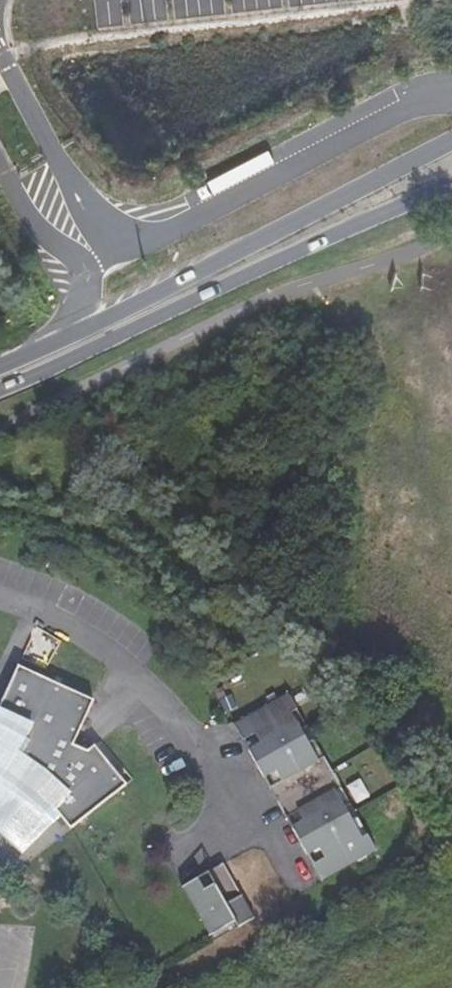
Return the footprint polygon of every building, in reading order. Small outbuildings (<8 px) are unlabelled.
[(60,815),(71,827),(126,782),(94,744),(88,749),(78,746),(74,744),(78,734),(94,699),(18,666),(0,706),(0,823),(4,826),(9,830),(14,834),(18,838),(22,842),(55,808),(60,815)] [(339,784),(324,757),(318,760),(291,712),(297,709),(287,692),(233,722),(243,739),(248,736),(254,733),(259,742),(254,745),(248,748),(264,776),(269,773),(275,770),(280,779),(275,783),(269,786),(287,816),(292,813),(297,810),(303,820),(297,823),(292,826),(308,854),(313,851),(319,848),(324,857),(318,860),(313,863),(322,880),(376,850),(366,832),(360,836),(333,788),(339,784)] [(318,760),(324,757),(297,709),(291,712),(318,760)] [(248,736),(254,745),(259,742),(254,733),(248,736)] [(269,773),(275,783),(280,779),(275,770),(269,773)] [(366,832),(339,784),(333,788),(360,836),(366,832)] [(60,815),(55,808),(22,842),(18,838),(14,834),(9,830),(4,826),(0,823),(0,831),(6,836),(11,841),(17,847),(22,852),(60,815)] [(292,813),(297,823),(303,820),(297,810),(292,813)] [(313,851),(318,860),(324,857),(319,848),(313,851)] [(234,921),(237,927),(255,917),(224,862),(208,871),(211,876),(214,882),(204,887),(201,881),(198,876),(182,885),(209,935),(234,921)] [(214,882),(211,876),(201,881),(204,887),(214,882)] [(213,941),(237,927),(234,921),(209,935),(213,941)]
